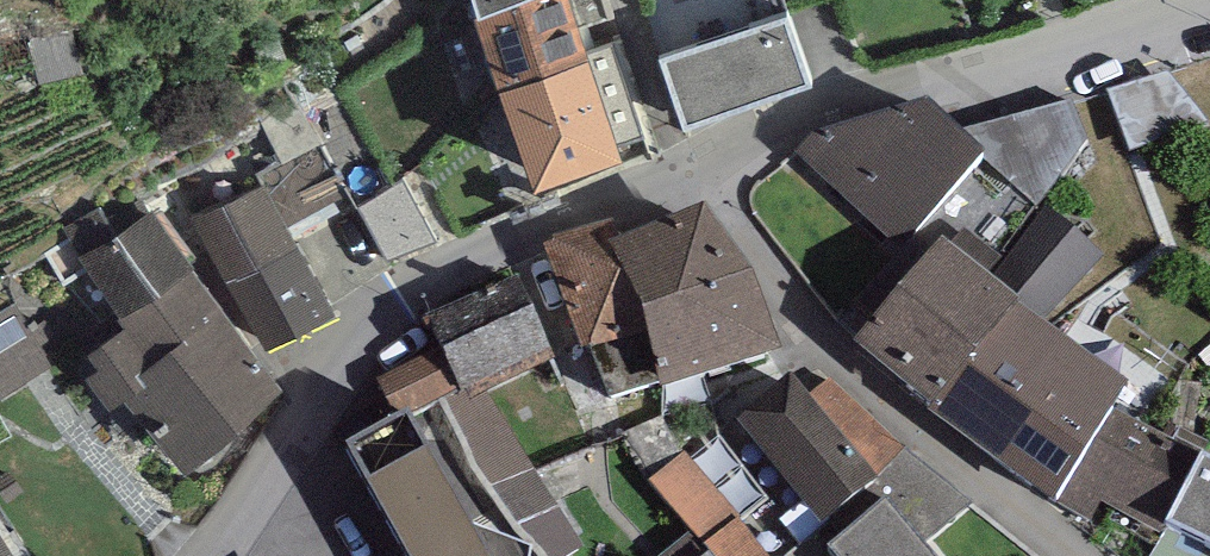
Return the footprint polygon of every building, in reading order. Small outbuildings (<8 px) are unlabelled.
[(499,92),(591,60),(588,52),(578,27),(613,19),(607,0),(519,0),(479,12),(474,15),(499,92)] [(479,12),(519,0),(475,0),(479,12)] [(789,15),(663,58),(686,125),(811,82),(789,15)] [(591,60),(499,92),(534,191),(650,151),(612,44),(588,52),(591,60)] [(1169,79),(1109,96),(1129,158),(1207,130),(1169,79)] [(1073,106),(969,131),(986,165),(1037,212),(1089,145),(1073,106)] [(814,140),(794,160),(896,262),(982,170),(929,114),(814,140)] [(261,184),(264,182),(287,226),(345,196),(316,141),(255,172),(261,184)] [(194,268),(133,182),(66,230),(83,253),(78,256),(120,315),(117,317),(120,321),(192,269),(194,268)] [(261,184),(193,220),(265,353),(335,315),(287,226),(264,182),(261,184)] [(1042,214),(983,286),(1022,318),(1041,334),(1100,262),(1042,214)] [(612,257),(640,330),(754,289),(709,222),(625,252),(612,257)] [(620,230),(540,251),(582,361),(645,345),(640,330),(612,257),(625,252),(620,230)] [(983,286),(940,252),(854,356),(935,423),(1022,318),(983,286)] [(192,269),(120,321),(125,326),(88,354),(98,367),(85,377),(112,411),(127,399),(183,471),(287,391),(192,269)] [(555,369),(516,285),(425,326),(438,353),(457,395),(461,403),(469,400),(472,407),(490,399),(555,369)] [(783,367),(754,289),(640,330),(645,345),(665,406),(783,367)] [(1041,334),(1022,318),(935,423),(1052,517),(1058,508),(1114,418),(1128,395),(1041,334)] [(457,395),(438,353),(387,378),(407,420),(445,401),(457,395)] [(738,431),(834,555),(835,555),(887,512),(892,508),(874,485),(906,453),(831,382),(807,406),(792,385),(738,431)] [(490,399),(472,407),(469,400),(461,403),(457,395),(445,401),(471,457),(477,471),(519,532),(531,544),(542,555),(574,555),(584,550),(490,399)] [(1165,448),(1114,418),(1058,508),(1096,531),(1105,514),(1164,545),(1169,540),(1202,470),(1163,453),(1165,448)] [(531,553),(463,527),(407,428),(343,464),(394,555),(531,555),(531,553)] [(742,521),(684,455),(648,487),(704,552),(738,525),(742,521)] [(1202,470),(1169,540),(1203,555),(1209,555),(1209,473),(1202,470)] [(887,512),(835,555),(925,555),(887,512)] [(738,525),(704,552),(707,555),(764,555),(738,525)] [(0,532),(0,555),(15,555),(0,532)]
